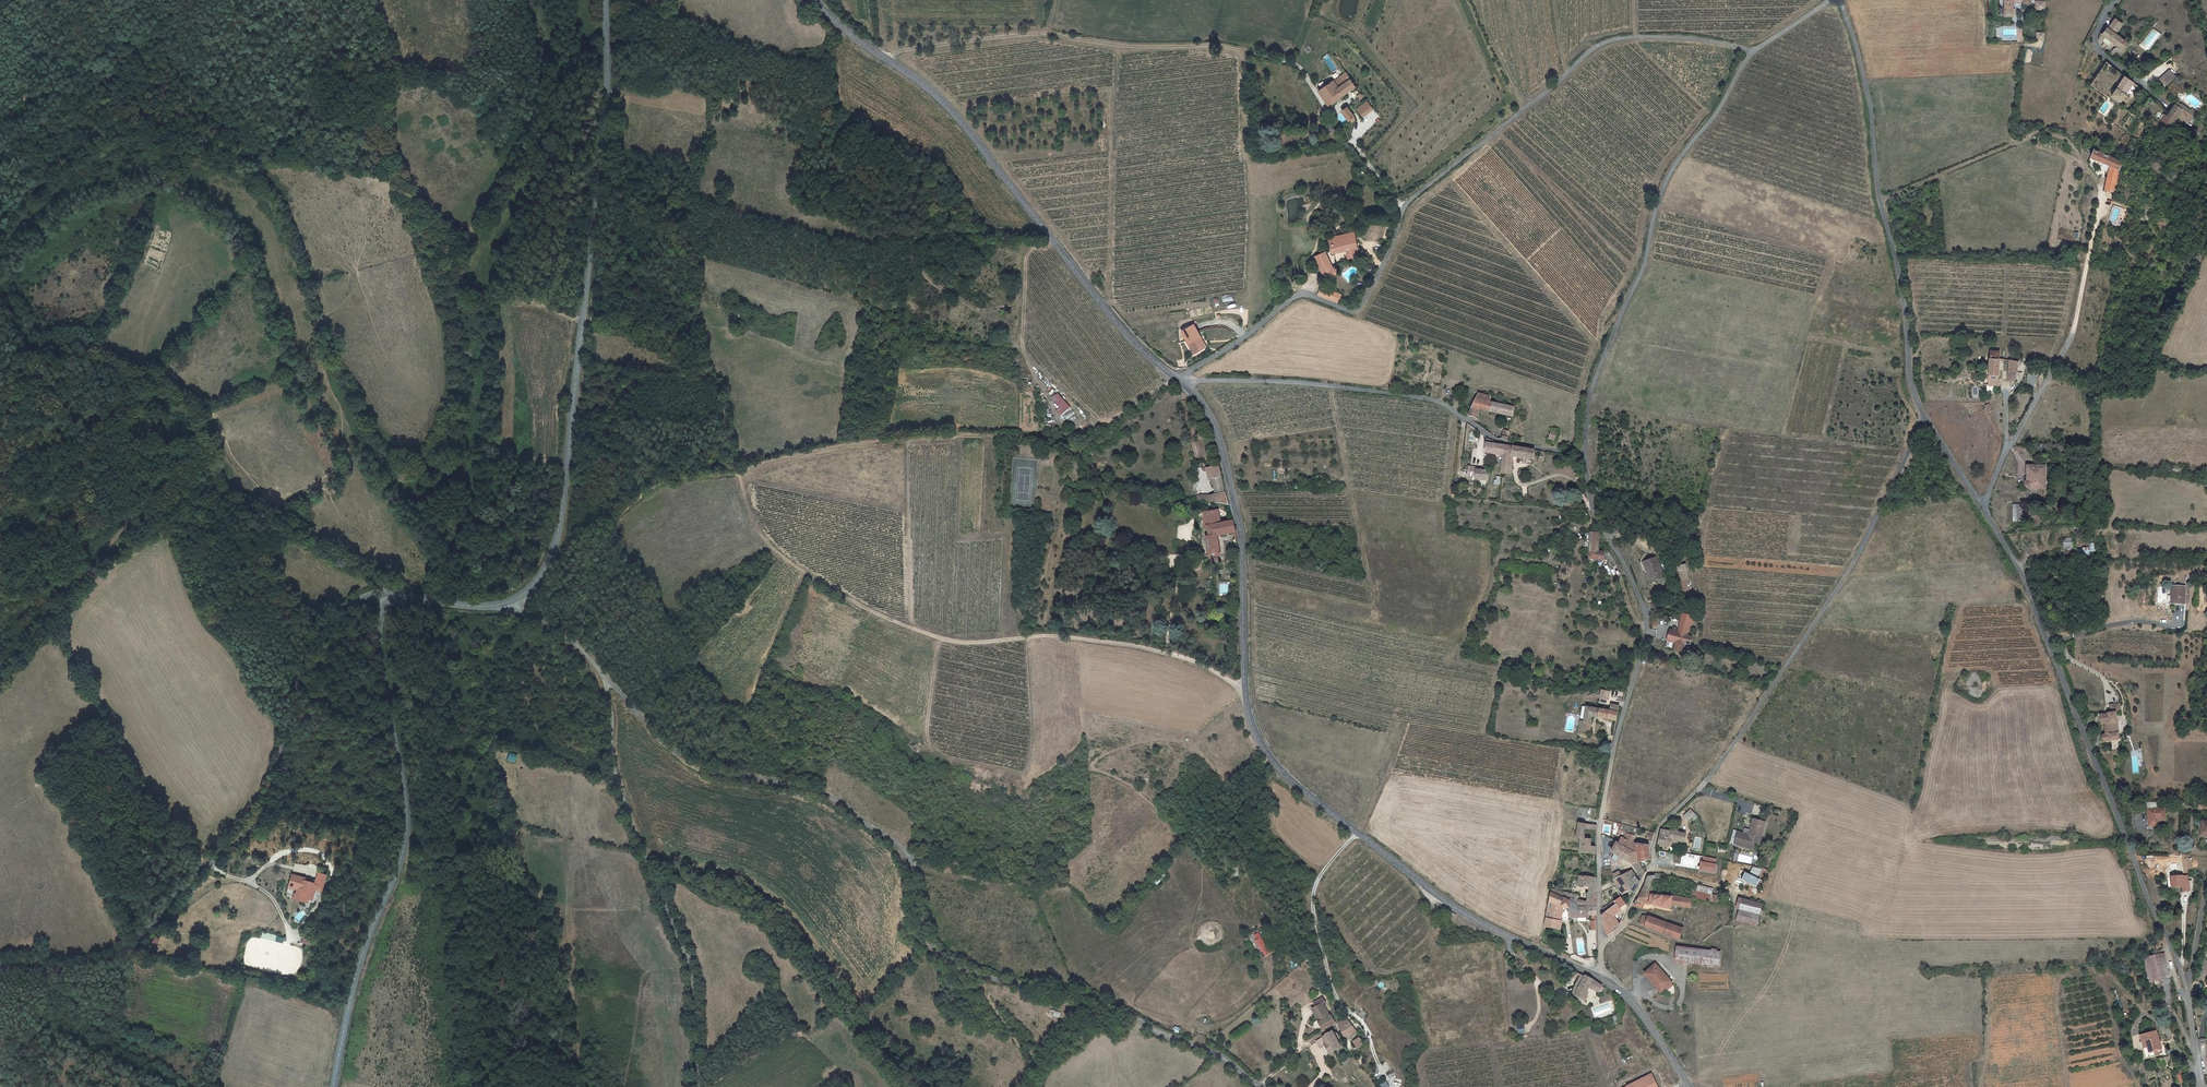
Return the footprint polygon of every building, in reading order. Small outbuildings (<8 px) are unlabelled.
[(2006,10),(2007,18),(2016,18),(2016,3),(2025,3),(2025,4),(2032,3),(2032,0),(2006,0),(2006,10)] [(2113,45),(2118,38),(2113,34),(2121,24),(2114,19),(2107,29),(2105,29),(2101,35),(2100,34),(2097,40),(2097,42),(2098,44),(2099,46),(2104,38),(2113,45)] [(2164,87),(2176,76),(2169,69),(2158,80),(2164,87)] [(1347,72),(1335,80),(1340,87),(1352,78),(1347,72)] [(1357,86),(1352,78),(1340,87),(1335,80),(1320,91),(1330,105),(1357,86)] [(2133,85),(2124,78),(2112,97),(2120,103),(2133,85)] [(1372,107),(1370,104),(1359,113),(1362,116),(1372,107)] [(2181,112),(2174,107),(2173,108),(2170,106),(2167,110),(2169,113),(2165,117),(2163,115),(2156,122),(2165,129),(2174,119),(2177,123),(2183,129),(2189,122),(2187,121),(2190,118),(2183,110),(2181,112)] [(1350,121),(1356,116),(1349,107),(1344,112),(1350,121)] [(1334,124),(1328,128),(1331,134),(1337,130),(1334,124)] [(2191,132),(2196,137),(2200,132),(2195,128),(2191,132)] [(2109,195),(2121,170),(2089,154),(2088,157),(2090,158),(2088,163),(2108,173),(2096,196),(2102,199),(2106,201),(2109,195)] [(1346,243),(1345,237),(1326,242),(1329,253),(1329,256),(1345,253),(1347,262),(1357,260),(1352,242),(1346,243)] [(1314,259),(1317,268),(1327,264),(1323,255),(1314,259)] [(1327,264),(1317,268),(1320,273),(1322,279),(1330,271),(1327,264)] [(1336,274),(1332,270),(1330,271),(1322,279),(1326,283),(1336,274)] [(1322,287),(1319,296),(1339,304),(1342,295),(1322,287)] [(1181,333),(1188,346),(1190,344),(1194,352),(1204,346),(1193,326),(1181,333)] [(1206,348),(1204,346),(1194,352),(1190,344),(1188,346),(1193,356),(1206,348)] [(1990,350),(1990,359),(2000,359),(2001,351),(1990,350)] [(1999,374),(2000,359),(1990,359),(1989,374),(1999,374)] [(2019,362),(2010,361),(2007,377),(2016,378),(2019,362)] [(1478,392),(1476,398),(1474,408),(1474,418),(1481,420),(1483,410),(1513,417),(1515,407),(1489,401),(1491,395),(1478,392)] [(1052,398),(1059,408),(1055,411),(1060,416),(1070,408),(1059,393),(1052,398)] [(1548,439),(1554,441),(1557,432),(1551,430),(1548,439)] [(1504,456),(1505,446),(1497,445),(1495,443),(1491,440),(1487,439),(1485,453),(1504,456)] [(1536,451),(1505,446),(1504,456),(1502,474),(1503,474),(1512,475),(1514,457),(1534,461),(1536,451)] [(1194,499),(1202,500),(1228,504),(1223,487),(1220,464),(1211,466),(1215,493),(1208,494),(1208,492),(1195,494),(1194,499)] [(2029,488),(2030,489),(2036,489),(2046,489),(2046,466),(2030,466),(2030,474),(2031,474),(2031,483),(2029,483),(2029,484),(2028,485),(2028,487),(2029,488)] [(1489,482),(1490,469),(1485,469),(1484,472),(1478,471),(1479,468),(1471,467),(1470,476),(1474,476),(1473,484),(1477,484),(1477,481),(1489,482)] [(1235,531),(1233,520),(1221,522),(1218,509),(1204,512),(1212,556),(1221,554),(1217,535),(1235,531)] [(1589,541),(1588,558),(1603,559),(1603,557),(1608,557),(1608,549),(1603,548),(1602,551),(1598,550),(1599,532),(1590,532),(1589,541)] [(1663,576),(1655,557),(1643,561),(1647,570),(1651,568),(1655,579),(1663,576)] [(1687,564),(1678,565),(1683,596),(1691,595),(1687,564)] [(1651,568),(1647,570),(1651,581),(1655,579),(1651,568)] [(2172,586),(2172,593),(2174,593),(2174,603),(2186,603),(2186,586),(2172,586)] [(1669,629),(1667,641),(1668,641),(1671,631),(1677,632),(1677,631),(1669,629)] [(1671,631),(1668,641),(1675,642),(1674,647),(1674,649),(1683,651),(1685,643),(1690,644),(1692,635),(1687,634),(1688,631),(1678,629),(1677,631),(1677,632),(1671,631)] [(1599,698),(1609,700),(1610,691),(1601,689),(1599,698)] [(1610,704),(1609,708),(1605,708),(1605,710),(1586,706),(1583,722),(1580,721),(1578,731),(1589,733),(1592,716),(1615,720),(1618,706),(1610,704)] [(2105,705),(2106,713),(2112,712),(2115,712),(2115,704),(2105,705)] [(2113,721),(2112,712),(2106,713),(2095,714),(2096,723),(2100,723),(2101,734),(2098,735),(2098,741),(2114,739),(2113,726),(2113,721)] [(2144,826),(2154,825),(2153,820),(2160,819),(2159,807),(2151,808),(2150,801),(2141,802),(2144,826)] [(1691,810),(1684,816),(1688,821),(1695,814),(1691,810)] [(1753,835),(1761,838),(1766,821),(1754,818),(1751,829),(1745,828),(1744,833),(1739,831),(1735,844),(1751,848),(1753,842),(1751,842),(1753,835)] [(2196,819),(2196,835),(2201,835),(2206,835),(2206,819),(2196,819)] [(1595,853),(1595,847),(1589,846),(1589,840),(1584,839),(1584,830),(1595,828),(1595,824),(1577,822),(1575,839),(1580,840),(1580,853),(1595,853)] [(1623,836),(1621,844),(1639,854),(1639,858),(1649,858),(1648,846),(1638,847),(1633,843),(1634,836),(1633,835),(1634,827),(1619,823),(1618,834),(1623,836)] [(1659,837),(1658,843),(1669,845),(1669,841),(1676,842),(1677,839),(1685,840),(1686,833),(1661,829),(1659,837)] [(1751,842),(1753,842),(1759,844),(1761,838),(1753,835),(1751,842)] [(1644,870),(1639,858),(1639,854),(1621,844),(1618,843),(1612,853),(1633,864),(1640,873),(1644,870)] [(1631,871),(1620,876),(1622,879),(1625,885),(1635,877),(1631,871)] [(1647,875),(1645,884),(1652,886),(1652,882),(1660,880),(1661,873),(1654,873),(1654,874),(1647,875)] [(2181,874),(2166,875),(2167,887),(2177,887),(2177,891),(2184,890),(2183,882),(2182,882),(2181,874)] [(312,884),(302,880),(301,883),(312,886),(319,888),(322,877),(315,875),(312,884)] [(302,880),(289,877),(287,883),(291,884),(289,890),(294,892),(291,900),(299,902),(300,900),(304,901),(308,902),(311,892),(318,894),(319,888),(312,886),(301,883),(302,880)] [(1638,882),(1635,877),(1625,885),(1622,879),(1616,884),(1624,895),(1630,889),(1634,892),(1638,882)] [(1570,917),(1596,917),(1596,878),(1578,878),(1578,887),(1588,887),(1588,902),(1579,902),(1579,897),(1552,889),(1544,927),(1558,929),(1564,906),(1571,906),(1570,917)] [(1652,886),(1645,884),(1644,887),(1642,887),(1641,895),(1639,895),(1638,900),(1637,899),(1634,905),(1639,907),(1643,909),(1653,911),(1654,908),(1670,912),(1671,906),(1686,908),(1695,909),(1697,901),(1686,899),(1664,896),(1650,895),(1652,886)] [(1725,904),(1726,897),(1711,894),(1712,888),(1696,885),(1696,887),(1692,887),(1690,897),(1725,904)] [(1621,897),(1613,902),(1614,905),(1606,911),(1602,914),(1602,923),(1607,934),(1614,931),(1612,928),(1619,923),(1620,922),(1615,918),(1622,911),(1624,913),(1627,905),(1621,897)] [(1737,901),(1740,902),(1736,921),(1757,925),(1761,902),(1738,897),(1737,901)] [(1614,905),(1613,902),(1604,908),(1606,911),(1614,905)] [(1679,939),(1682,928),(1643,915),(1640,924),(1679,939)] [(1250,936),(1265,957),(1272,952),(1257,931),(1250,936)] [(262,933),(261,939),(283,942),(284,935),(262,933)] [(1572,944),(1565,945),(1565,952),(1573,951),(1572,944)] [(1717,951),(1711,950),(1678,946),(1676,961),(1719,967),(1721,952),(1717,951)] [(2159,952),(2139,956),(2143,981),(2163,977),(2159,952)] [(1668,987),(1673,982),(1657,964),(1646,974),(1663,992),(1668,987)] [(1583,977),(1575,995),(1583,999),(1588,988),(1602,994),(1605,987),(1580,972),(1579,974),(1583,977)] [(1583,977),(1579,974),(1571,993),(1575,995),(1583,977)] [(2159,1005),(2168,1004),(2165,979),(2157,980),(2159,1005)] [(1326,1031),(1336,1024),(1337,1024),(1332,1016),(1331,1017),(1324,1004),(1326,1003),(1324,998),(1315,1003),(1317,1008),(1313,1010),(1320,1022),(1320,1023),(1325,1032),(1326,1031)] [(1052,1009),(1049,1016),(1059,1019),(1061,1012),(1052,1009)] [(1617,1014),(1598,1021),(1601,1032),(1621,1025),(1617,1014)] [(1340,1028),(1342,1030),(1346,1038),(1358,1031),(1347,1017),(1339,1021),(1340,1028)] [(1338,1038),(1341,1037),(1338,1032),(1336,1032),(1335,1033),(1334,1031),(1327,1035),(1324,1037),(1319,1043),(1321,1045),(1326,1047),(1325,1047),(1330,1054),(1343,1046),(1338,1038)] [(2135,1034),(2137,1057),(2154,1055),(2151,1033),(2135,1034)] [(1362,1035),(1356,1039),(1360,1046),(1366,1043),(1362,1035)] [(1649,1074),(1623,1086),(1624,1086),(1655,1086),(1649,1074)]
